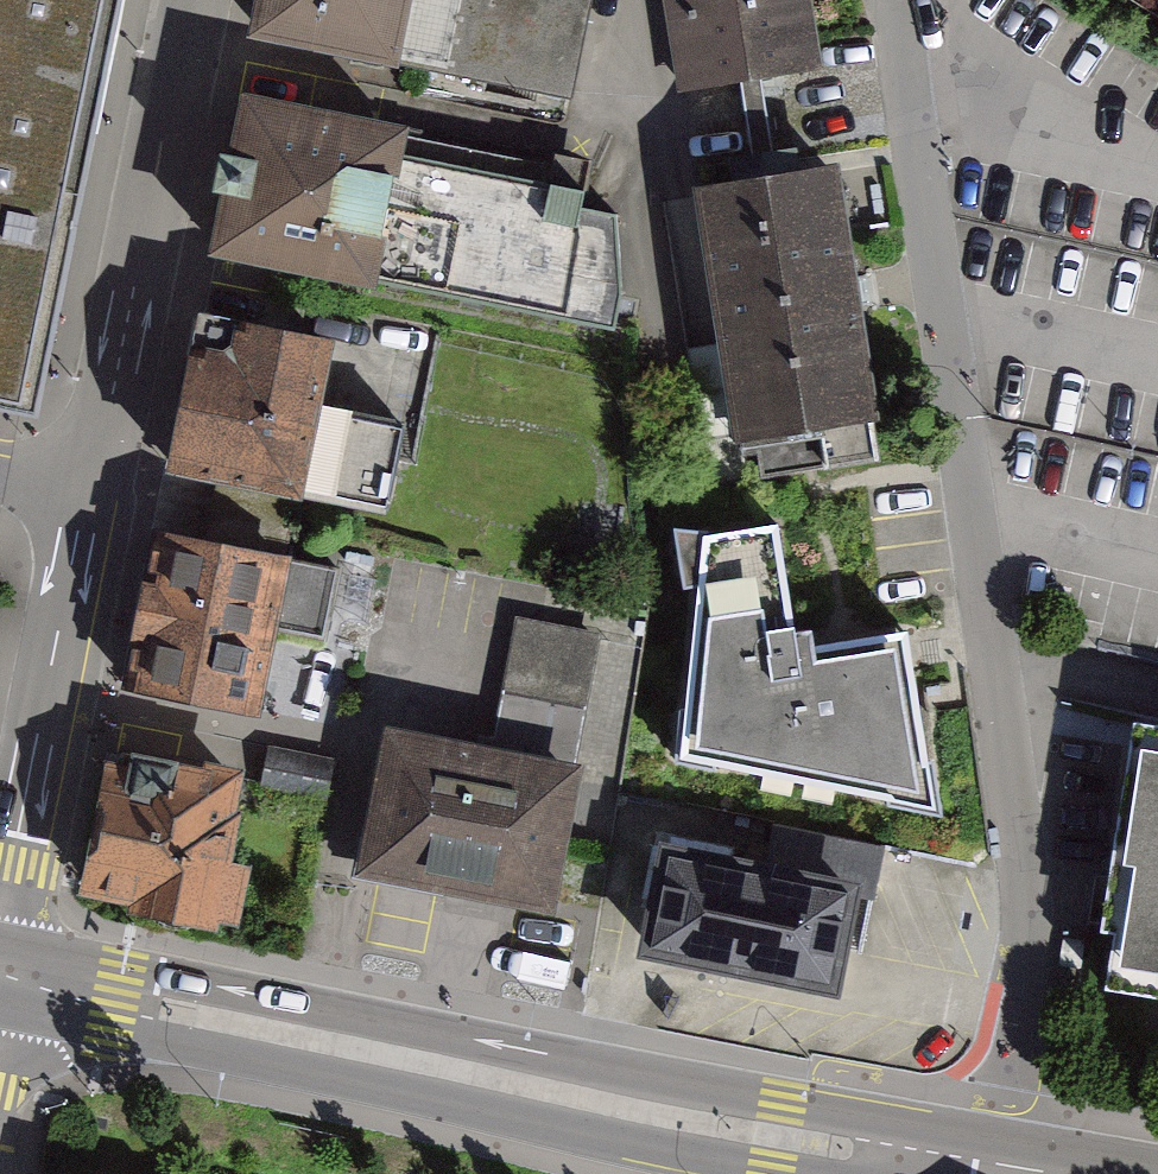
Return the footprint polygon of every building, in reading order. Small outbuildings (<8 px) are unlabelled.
[(122,0),(0,0),(0,412),(36,420),(122,0)] [(252,39),(576,100),(595,0),(259,0),(252,39)] [(814,0),(672,0),(687,95),(826,73),(814,0)] [(624,278),(614,230),(580,224),(588,175),(237,113),(211,261),(614,332),(624,278)] [(877,428),(833,170),(698,193),(741,451),(877,428)] [(332,348),(192,322),(163,478),(400,522),(416,438),(319,420),(332,348)] [(788,525),(698,539),(675,765),(944,823),(914,636),(809,653),(788,525)] [(288,562),(158,535),(124,696),(254,723),(288,562)] [(501,754),(379,729),(349,876),(549,916),(605,645),(527,629),(501,754)] [(1157,997),(1157,719),(1133,715),(1099,926),(1112,928),(1102,989),(1157,997)] [(236,780),(113,755),(84,896),(233,927),(246,866),(219,861),(236,780)] [(856,887),(657,847),(636,953),(835,993),(856,887)]
